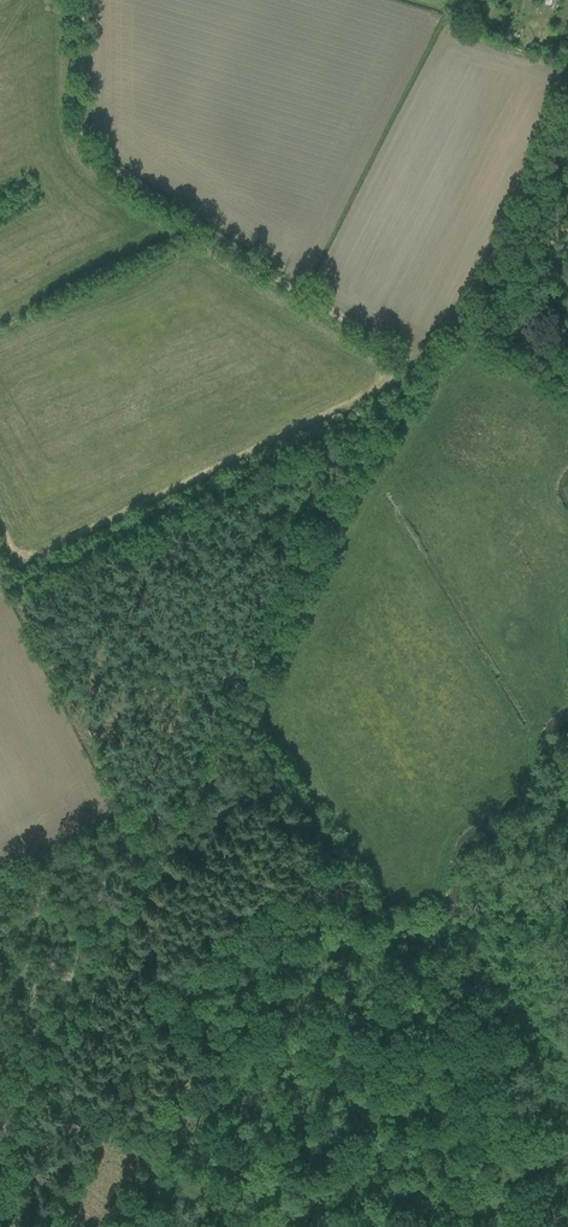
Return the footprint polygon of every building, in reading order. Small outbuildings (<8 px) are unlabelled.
[(468,2),(461,0),(459,0),(456,8),(468,11),(470,2),(468,2)]
